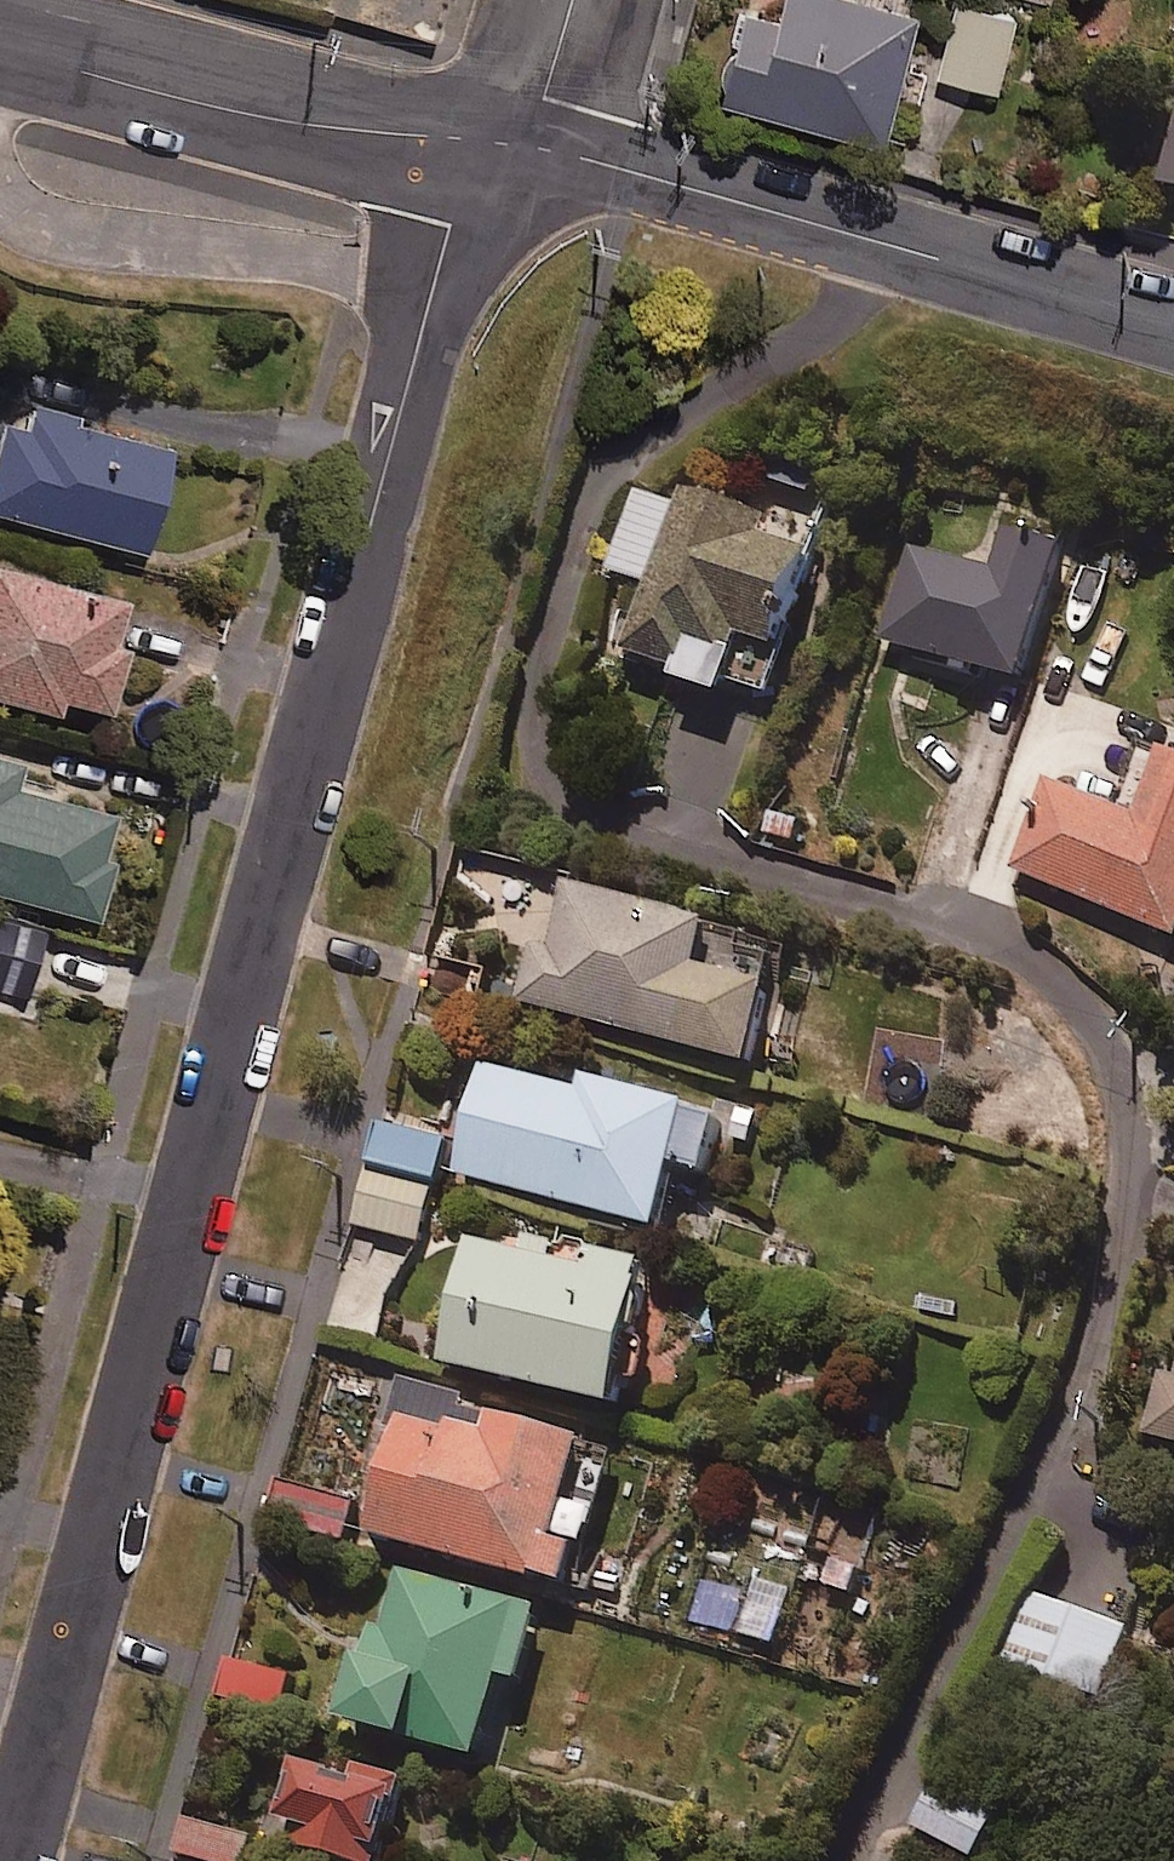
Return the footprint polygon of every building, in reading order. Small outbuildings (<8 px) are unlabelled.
[(324,18),(463,58),(480,0),(329,0),(324,18)] [(837,0),(784,0),(778,24),(744,15),(720,108),(884,151),(918,22),(837,0)] [(1015,20),(956,7),(938,82),(997,95),(1015,20)] [(1160,193),(1173,197),(1173,146),(1160,193)] [(179,453),(32,416),(28,432),(7,427),(0,454),(0,517),(153,556),(179,453)] [(831,506),(771,488),(762,522),(680,498),(677,508),(636,496),(612,581),(646,591),(624,665),(677,680),(673,695),(727,711),(732,695),(772,707),(831,506)] [(1067,562),(1006,542),(993,581),(909,553),(878,647),(1023,694),(1067,562)] [(116,720),(135,653),(124,650),(135,611),(0,573),(0,702),(62,720),(67,706),(116,720)] [(1147,751),(1116,821),(1052,792),(1013,880),(1173,951),(1173,763),(1147,751)] [(0,764),(0,898),(103,926),(119,870),(109,867),(121,822),(18,794),(24,771),(0,764)] [(716,938),(568,893),(552,945),(534,939),(511,1013),(750,1086),(774,1005),(703,984),(716,938)] [(0,924),(0,993),(31,1001),(47,937),(0,924)] [(586,1100),(488,1071),(455,1182),(660,1244),(678,1183),(708,1192),(727,1129),(590,1088),(586,1100)] [(453,1151),(388,1130),(365,1200),(430,1221),(453,1151)] [(658,1276),(484,1227),(442,1378),(616,1426),(658,1276)] [(1150,1440),(1173,1448),(1173,1374),(1150,1440)] [(618,1467),(412,1403),(368,1547),(571,1609),(618,1467)] [(360,1510),(290,1487),(277,1529),(346,1552),(360,1510)] [(869,1565),(835,1555),(820,1603),(854,1614),(869,1565)] [(545,1629),(396,1580),(342,1743),(413,1766),(415,1758),(479,1779),(506,1698),(520,1702),(545,1629)] [(1132,1638),(1038,1602),(1010,1675),(1104,1711),(1132,1638)] [(297,1687),(240,1665),(225,1704),(283,1725),(297,1687)] [(301,1780),(275,1860),(278,1860),(389,1860),(410,1796),(358,1779),(352,1797),(301,1780)] [(939,1790),(912,1835),(956,1860),(988,1860),(1007,1831),(939,1790)] [(185,1825),(176,1859),(183,1860),(253,1860),(258,1845),(185,1825)]
